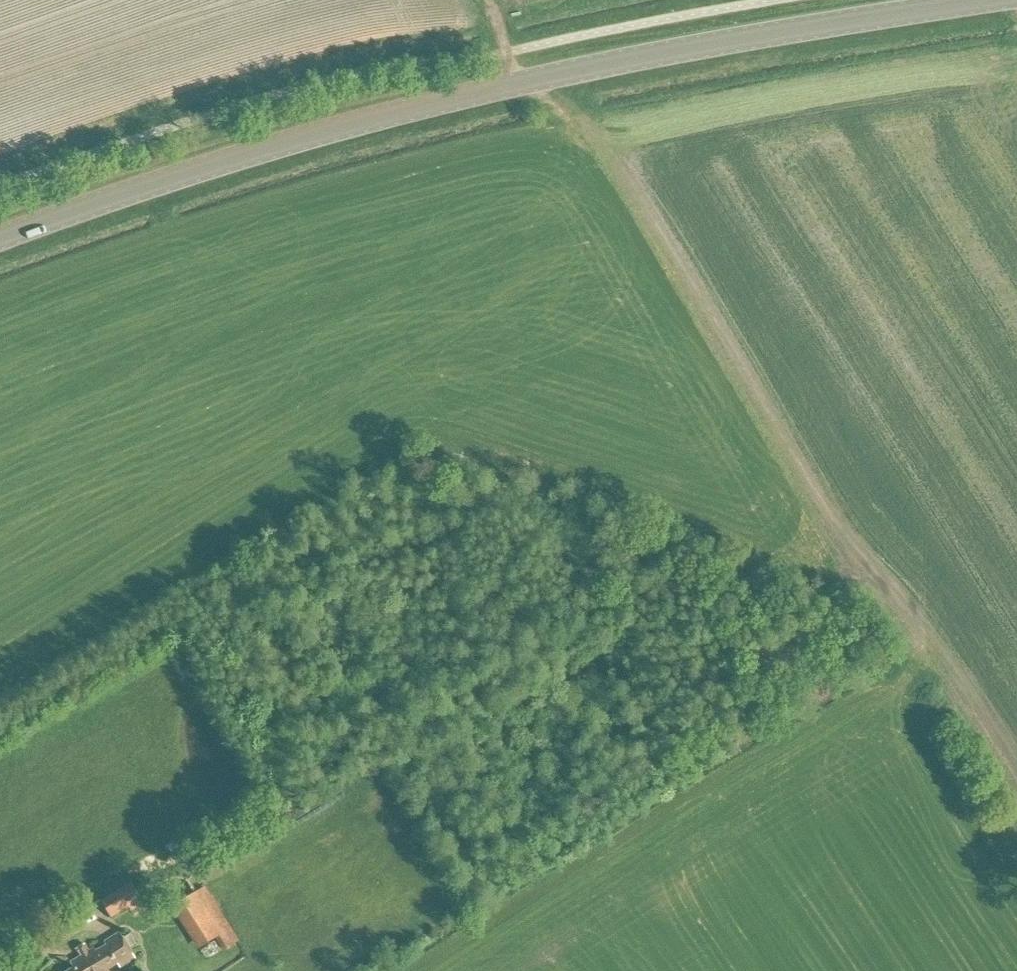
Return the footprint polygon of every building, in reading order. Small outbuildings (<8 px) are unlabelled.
[(133,912),(145,903),(131,882),(102,901),(112,919),(130,907),(133,912)] [(172,907),(198,949),(216,939),(223,951),(238,941),(204,887),(172,907)] [(81,957),(71,963),(74,969),(71,970),(109,970),(108,970),(118,964),(120,967),(136,958),(131,948),(137,944),(131,934),(124,938),(121,933),(105,943),(107,946),(97,952),(95,949),(90,952),(84,943),(75,950),(77,954),(78,953),(81,957)]
